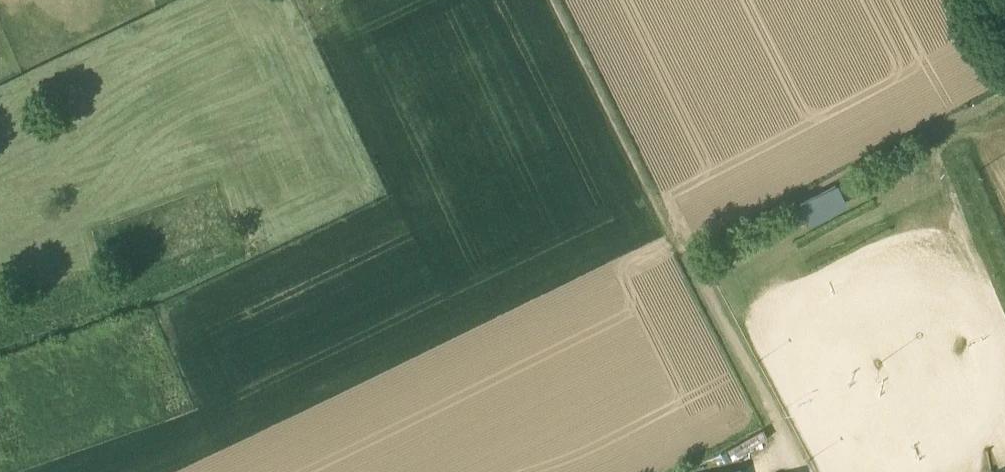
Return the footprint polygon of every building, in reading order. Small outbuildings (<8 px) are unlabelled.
[(800,205),(810,222),(844,204),(835,186),(800,205)]
